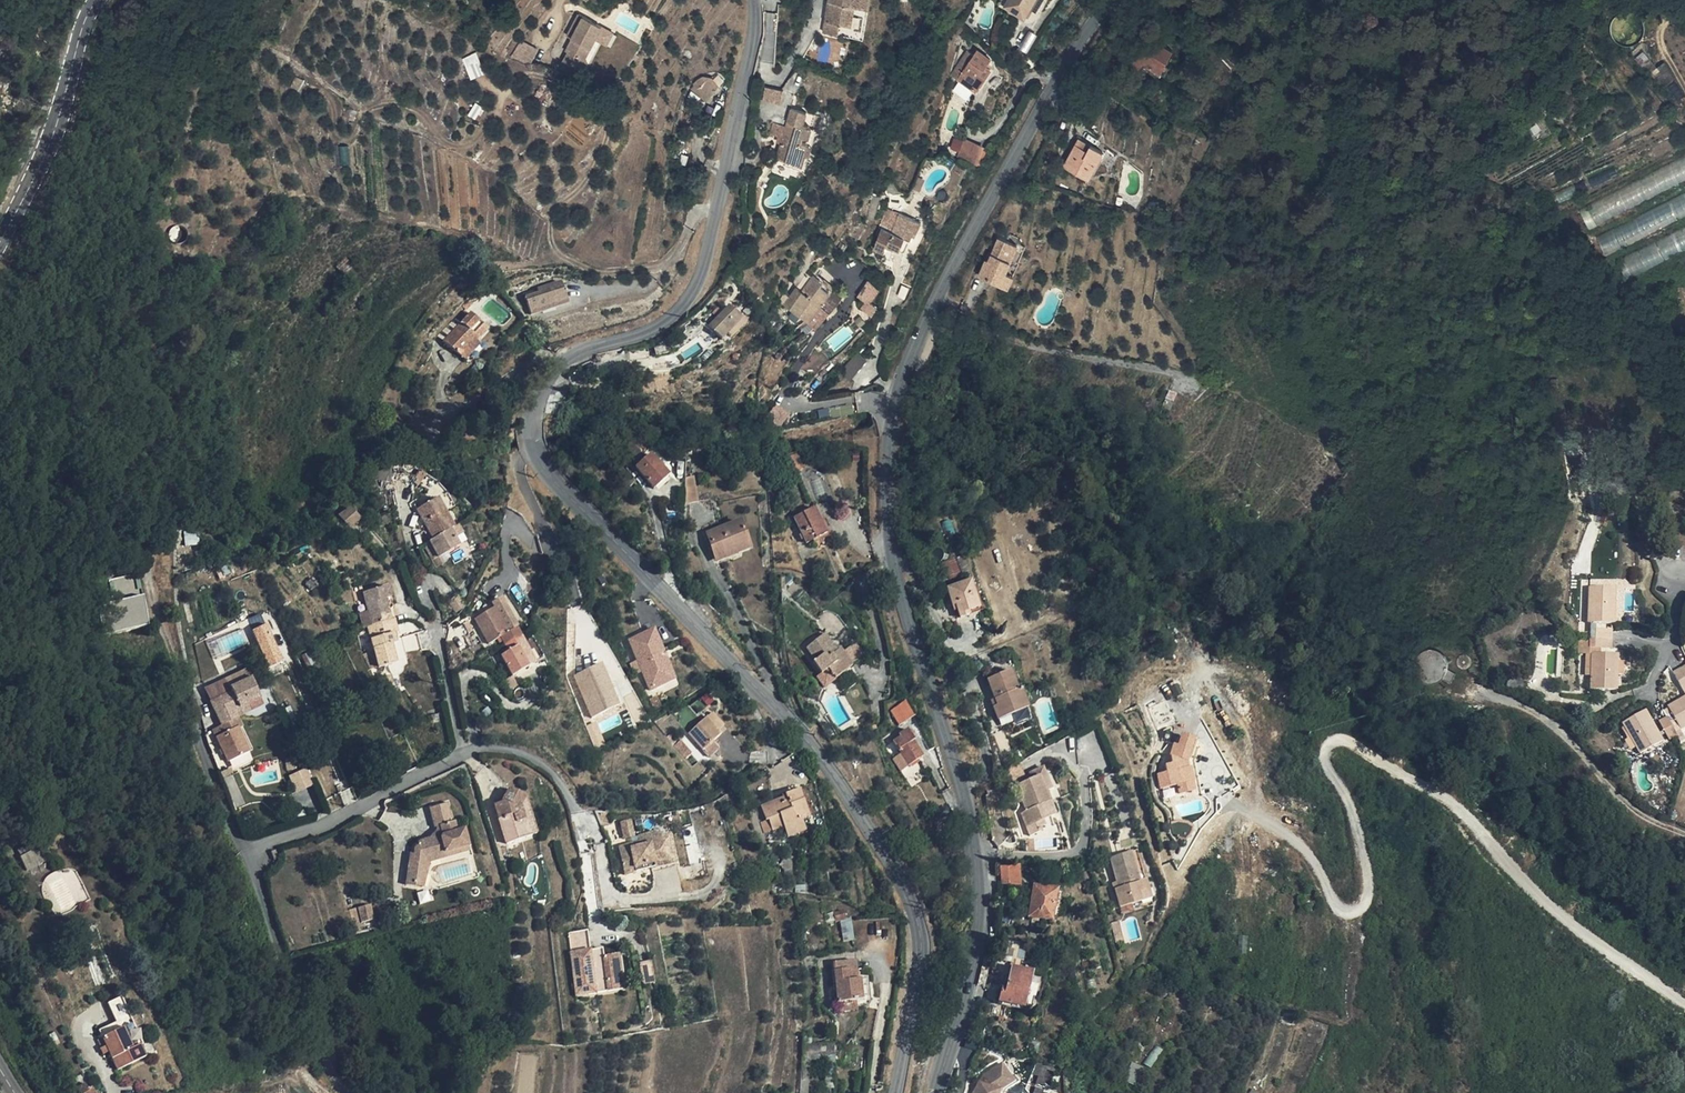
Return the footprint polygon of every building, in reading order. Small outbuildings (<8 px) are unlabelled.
[(824,31),(839,33),(841,21),(852,23),(855,3),(869,5),(870,0),(830,0),(824,31)] [(1053,0),(1013,0),(1009,5),(1029,20),(1036,9),(1042,15),(1053,0)] [(841,21),(839,33),(863,38),(869,5),(855,3),(852,23),(841,21)] [(570,51),(565,60),(586,71),(591,62),(586,60),(598,38),(609,45),(616,32),(604,26),(604,27),(585,17),(574,37),(575,38),(569,50),(570,51)] [(1151,38),(1136,66),(1148,72),(1151,65),(1171,76),(1182,54),(1151,38)] [(539,49),(523,41),(514,56),(532,63),(539,49)] [(992,57),(979,50),(960,78),(977,90),(991,69),(987,65),(992,57)] [(473,78),(486,73),(478,52),(464,57),(473,78)] [(714,79),(710,78),(701,87),(697,84),(693,89),(709,101),(720,85),(714,79)] [(379,88),(370,84),(366,95),(374,99),(379,88)] [(786,90),(768,86),(766,99),(783,102),(786,90)] [(808,111),(794,106),(778,161),(788,164),(807,169),(816,139),(819,129),(805,124),(808,111)] [(825,128),(820,127),(819,129),(816,139),(822,140),(825,128)] [(966,139),(950,133),(944,149),(960,155),(966,139)] [(1091,143),(1081,137),(1078,143),(1089,148),(1091,143)] [(1089,148),(1078,143),(1066,164),(1087,176),(1095,160),(1099,162),(1105,151),(1091,143),(1089,148)] [(1535,150),(1530,164),(1539,168),(1544,154),(1535,150)] [(1684,182),(1684,159),(1581,207),(1589,226),(1684,182)] [(1099,162),(1095,160),(1087,176),(1090,178),(1099,162)] [(1596,229),(1604,249),(1684,215),(1684,191),(1596,229)] [(900,213),(887,209),(882,224),(895,228),(900,213)] [(923,221),(900,213),(895,228),(893,232),(883,228),(875,248),(886,251),(888,246),(906,251),(913,235),(916,236),(923,221)] [(1617,254),(1626,274),(1684,249),(1684,225),(1617,254)] [(1019,244),(1001,236),(994,251),(991,259),(988,258),(981,274),(1009,287),(1014,274),(1007,271),(1019,244)] [(1198,260),(1186,257),(1183,269),(1195,272),(1198,260)] [(831,293),(841,300),(843,296),(815,276),(804,291),(798,287),(786,303),(811,320),(821,306),(831,293)] [(859,294),(867,300),(862,307),(873,315),(880,306),(873,301),(883,287),(870,278),(859,294)] [(568,300),(564,287),(542,292),(544,301),(556,298),(557,303),(568,300)] [(831,313),(841,300),(831,293),(821,306),(831,313)] [(539,309),(537,298),(529,299),(531,310),(539,309)] [(744,319),(730,305),(709,327),(717,335),(722,340),(729,334),(744,319)] [(488,329),(471,312),(444,340),(462,357),(477,340),(488,329)] [(747,322),(744,319),(729,334),(732,337),(747,322)] [(480,343),(477,340),(462,357),(465,360),(480,343)] [(672,352),(671,345),(655,348),(657,355),(672,352)] [(859,352),(842,371),(851,380),(868,361),(859,352)] [(1177,393),(1170,390),(1163,407),(1170,410),(1177,393)] [(768,416),(780,426),(790,415),(778,404),(768,416)] [(832,416),(854,414),(854,405),(831,406),(832,416)] [(803,458),(802,452),(790,456),(792,462),(803,458)] [(669,475),(651,455),(637,467),(655,488),(669,475)] [(805,466),(803,458),(792,462),(794,469),(805,466)] [(697,501),(692,478),(685,479),(684,504),(697,501)] [(443,511),(436,499),(433,501),(440,513),(443,511)] [(440,513),(433,501),(417,510),(428,529),(433,539),(429,541),(439,557),(459,546),(450,530),(453,528),(443,511),(440,513)] [(361,518),(351,508),(341,518),(351,528),(361,518)] [(827,533),(815,509),(795,519),(807,543),(827,533)] [(748,545),(740,523),(708,535),(716,557),(748,545)] [(466,542),(456,526),(453,528),(450,530),(459,546),(466,542)] [(197,535),(185,532),(185,545),(197,544),(197,535)] [(969,568),(964,555),(957,557),(962,571),(969,568)] [(960,574),(954,559),(939,564),(943,574),(948,572),(950,577),(960,574)] [(151,627),(141,574),(110,580),(114,602),(99,605),(104,635),(151,627)] [(979,608),(971,581),(948,588),(953,606),(957,605),(958,610),(960,617),(971,614),(970,610),(979,608)] [(390,598),(387,587),(363,593),(368,612),(359,615),(362,628),(367,627),(390,621),(384,600),(390,598)] [(1616,587),(1591,587),(1590,622),(1592,622),(1598,622),(1615,623),(1616,587)] [(466,605),(459,595),(450,602),(457,612),(466,605)] [(384,600),(390,621),(394,620),(391,608),(393,608),(390,598),(384,600)] [(510,641),(522,634),(518,627),(511,631),(497,606),(478,617),(491,642),(503,635),(507,643),(510,641)] [(253,629),(266,623),(261,613),(249,619),(253,629)] [(394,620),(390,621),(367,627),(368,631),(394,623),(394,620)] [(397,633),(394,623),(368,631),(374,652),(364,655),(368,669),(378,667),(395,663),(390,645),(395,644),(392,634),(397,633)] [(282,661),(267,625),(253,631),(269,667),(282,661)] [(1596,638),(1613,638),(1613,630),(1613,629),(1597,628),(1596,638)] [(677,678),(657,630),(632,640),(651,688),(677,678)] [(510,641),(507,643),(511,650),(504,655),(515,674),(531,665),(520,646),(527,642),(522,634),(510,641)] [(421,650),(416,635),(402,638),(406,652),(421,650)] [(831,665),(827,668),(835,678),(848,668),(852,665),(842,653),(839,649),(837,651),(824,635),(807,647),(816,660),(824,655),(831,665)] [(1592,638),(1591,638),(1591,640),(1580,640),(1580,653),(1588,653),(1591,653),(1591,647),(1596,647),(1596,638),(1592,638)] [(1613,638),(1596,638),(1596,647),(1601,647),(1613,648),(1613,638)] [(538,661),(527,642),(520,646),(531,665),(538,661)] [(864,657),(855,644),(842,653),(852,665),(864,657)] [(1437,649),(1432,649),(1428,649),(1423,651),(1420,654),(1418,658),(1416,664),(1416,669),(1418,673),(1421,676),(1424,679),(1429,681),(1434,681),(1439,681),(1441,679),(1443,678),(1452,682),(1457,674),(1449,669),(1449,664),(1449,659),(1445,654),(1442,651),(1437,649)] [(1600,653),(1593,653),(1593,673),(1592,689),(1618,690),(1618,673),(1619,662),(1619,654),(1600,653)] [(1468,655),(1464,654),(1460,655),(1458,658),(1457,660),(1457,664),(1459,666),(1461,667),(1464,668),(1467,668),(1470,665),(1471,663),(1471,659),(1470,657),(1468,655)] [(821,673),(827,668),(831,665),(824,655),(816,660),(813,662),(821,673)] [(620,704),(602,664),(576,675),(594,715),(620,704)] [(824,686),(835,678),(827,668),(821,673),(817,676),(824,686)] [(848,668),(835,678),(845,692),(858,682),(848,668)] [(1684,690),(1684,673),(1682,668),(1673,673),(1684,691),(1684,690)] [(259,698),(247,670),(229,679),(232,686),(229,687),(231,692),(228,694),(211,702),(223,725),(214,730),(229,761),(249,752),(238,727),(241,725),(236,713),(235,710),(259,698)] [(1018,690),(1010,671),(989,679),(996,699),(999,705),(995,706),(1000,719),(1028,708),(1022,689),(1018,690)] [(521,684),(515,674),(507,679),(513,688),(521,684)] [(261,702),(259,698),(235,710),(236,713),(261,702)] [(1669,707),(1681,729),(1684,727),(1684,698),(1669,707)] [(900,724),(916,715),(907,700),(892,709),(900,724)] [(1664,741),(1646,710),(1624,722),(1626,726),(1637,746),(1641,754),(1664,741)] [(875,724),(872,712),(859,715),(862,728),(870,726),(875,724)] [(1678,736),(1668,717),(1660,722),(1670,741),(1678,736)] [(720,735),(706,718),(688,734),(693,740),(703,750),(708,757),(718,748),(712,742),(720,735)] [(598,721),(588,725),(597,746),(607,742),(598,721)] [(1637,746),(1626,726),(1622,728),(1628,738),(1625,739),(1631,749),(1637,746)] [(915,740),(907,729),(898,734),(900,736),(893,741),(899,750),(900,750),(909,765),(923,757),(913,741),(915,740)] [(1181,790),(1193,787),(1190,778),(1194,777),(1191,763),(1185,765),(1183,757),(1187,758),(1194,736),(1182,732),(1179,742),(1174,741),(1170,753),(1172,761),(1165,763),(1167,770),(1158,772),(1162,785),(1178,781),(1181,790)] [(1199,737),(1194,736),(1187,758),(1183,757),(1185,765),(1191,763),(1194,777),(1190,778),(1193,787),(1202,784),(1195,759),(1193,758),(1199,737)] [(703,750),(693,740),(690,742),(700,753),(703,750)] [(899,750),(893,754),(902,770),(909,765),(900,750),(899,750)] [(707,764),(702,759),(698,762),(703,767),(707,764)] [(1052,789),(1043,767),(1030,773),(1032,779),(1017,785),(1027,811),(1022,812),(1031,834),(1042,830),(1041,827),(1045,825),(1043,820),(1048,818),(1042,805),(1051,802),(1047,791),(1052,789)] [(306,769),(290,776),(298,792),(313,785),(306,769)] [(514,794),(508,791),(502,803),(494,806),(506,844),(518,840),(516,832),(519,832),(517,827),(519,826),(519,824),(525,822),(520,807),(523,801),(526,800),(525,797),(514,792),(514,794)] [(807,817),(798,792),(786,797),(787,798),(762,807),(766,821),(769,819),(772,830),(773,831),(784,827),(788,837),(803,832),(799,820),(807,817)] [(536,835),(526,800),(523,801),(520,807),(525,822),(519,824),(519,826),(517,827),(519,832),(516,832),(518,840),(536,835)] [(1056,814),(1051,802),(1042,805),(1048,818),(1056,814)] [(450,822),(445,804),(428,809),(434,829),(436,828),(438,827),(441,835),(438,840),(433,841),(432,840),(429,839),(427,839),(418,842),(414,847),(413,854),(410,854),(405,885),(413,886),(414,879),(418,880),(419,870),(421,871),(423,859),(437,855),(437,853),(443,851),(444,854),(458,850),(458,848),(467,845),(462,830),(456,832),(453,822),(450,822)] [(772,830),(769,819),(766,821),(760,823),(764,833),(772,830)] [(636,836),(633,820),(623,822),(626,838),(636,836)] [(441,835),(438,827),(436,828),(427,839),(429,839),(432,840),(433,841),(438,840),(441,835)] [(620,845),(626,873),(677,862),(671,835),(662,836),(661,831),(639,835),(640,841),(620,845)] [(468,851),(467,845),(458,848),(458,850),(444,854),(443,851),(437,853),(437,855),(423,859),(421,871),(419,870),(418,880),(414,879),(413,886),(423,887),(429,863),(468,851)] [(39,848),(23,856),(30,870),(46,862),(39,848)] [(1146,880),(1137,850),(1111,857),(1118,881),(1120,887),(1117,888),(1122,907),(1143,902),(1140,892),(1143,891),(1140,881),(1146,880)] [(1022,886),(1022,867),(1004,867),(1004,883),(1022,886)] [(1203,869),(1198,867),(1197,868),(1193,876),(1199,879),(1203,869)] [(1151,899),(1146,880),(1140,881),(1143,891),(1140,892),(1143,902),(1151,899)] [(1058,890),(1036,887),(1031,917),(1053,920),(1058,890)] [(371,909),(358,909),(358,927),(371,927),(371,909)] [(833,914),(832,912),(824,914),(826,924),(845,919),(843,912),(833,914)] [(1122,935),(1118,921),(1110,923),(1114,937),(1122,935)] [(590,948),(587,927),(569,930),(571,951),(575,994),(607,990),(606,978),(621,976),(619,953),(603,955),(591,956),(590,948)] [(1124,944),(1122,935),(1114,937),(1117,946),(1124,944)] [(1247,937),(1240,936),(1239,952),(1246,952),(1247,937)] [(1025,944),(1002,942),(998,959),(1011,962),(1012,959),(1021,961),(1025,944)] [(603,955),(602,947),(590,948),(591,956),(603,955)] [(1051,955),(1043,953),(1042,960),(1049,961),(1051,955)] [(651,961),(642,962),(644,983),(653,982),(651,961)] [(856,980),(853,961),(833,963),(838,1003),(839,1003),(855,1001),(861,1001),(859,979),(856,980)] [(1032,973),(1011,967),(1007,986),(1003,985),(999,1002),(1023,1008),(1032,973)] [(623,988),(621,976),(606,978),(607,990),(623,988)] [(855,1009),(855,1001),(839,1003),(840,1011),(855,1009)] [(143,1045),(129,1017),(98,1031),(118,1070),(145,1057),(140,1046),(143,1045)] [(834,1056),(834,1042),(810,1043),(810,1056),(834,1056)] [(1144,1068),(1134,1063),(1126,1079),(1136,1084),(1144,1068)] [(1002,1064),(983,1076),(979,1087),(977,1086),(974,1092),(998,1092),(1000,1088),(1013,1080),(1002,1064)] [(1013,1080),(1000,1088),(998,1092),(1005,1092),(1006,1089),(1015,1084),(1013,1080)] [(84,1085),(77,1089),(80,1092),(95,1092),(92,1088),(88,1091),(84,1085)]
